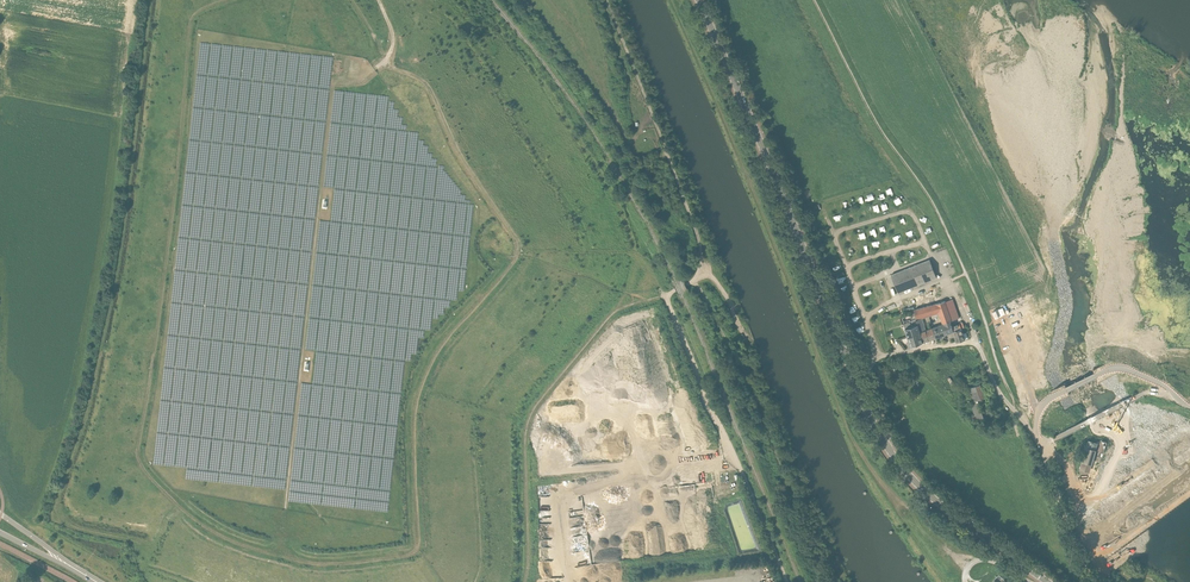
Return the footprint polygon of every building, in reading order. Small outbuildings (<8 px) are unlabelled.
[(898,293),(936,278),(929,260),(891,275),(898,293)] [(952,320),(960,318),(953,299),(945,301),(952,320)] [(939,312),(942,323),(950,321),(952,320),(945,301),(914,310),(917,319),(922,317),(925,316),(939,312)] [(915,320),(917,324),(918,324),(920,332),(926,330),(922,318),(917,319),(915,320)] [(911,346),(923,342),(923,341),(920,332),(918,324),(917,324),(915,320),(910,321),(904,323),(903,323),(908,336),(911,346)] [(923,341),(934,338),(943,335),(953,331),(951,326),(950,321),(942,323),(943,324),(938,326),(931,328),(926,330),(920,332),(923,341)] [(965,339),(963,333),(962,328),(964,327),(962,322),(951,326),(953,331),(955,336),(957,342),(965,339)] [(985,397),(981,384),(966,389),(977,421),(984,418),(978,400),(985,397)]
